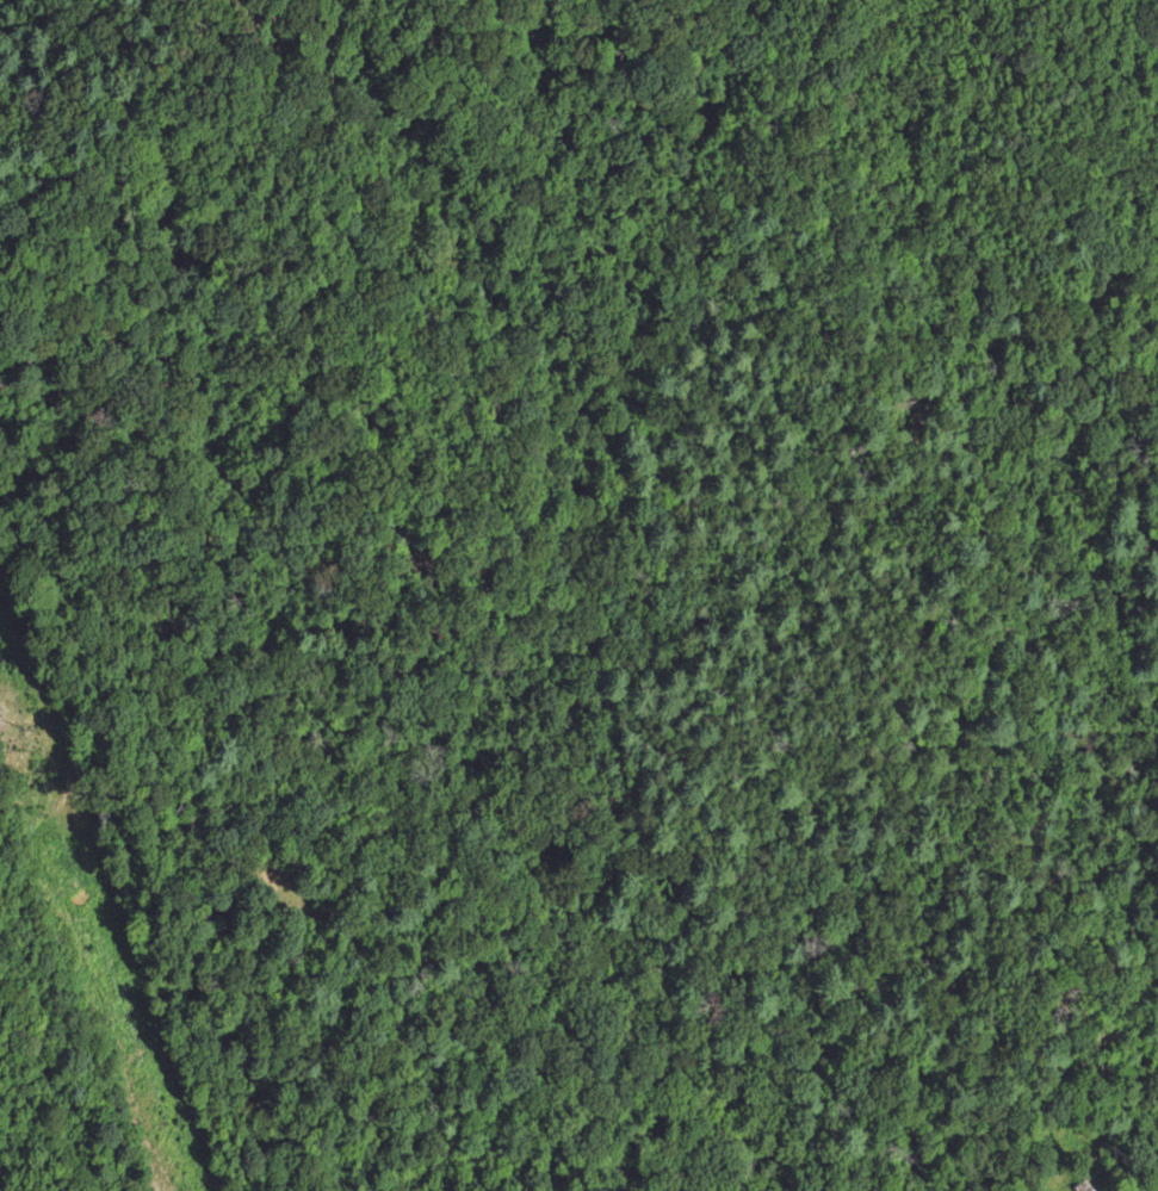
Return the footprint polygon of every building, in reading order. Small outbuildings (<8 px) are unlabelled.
[(1086,1182),(1073,1187),(1075,1190),(1090,1190),(1086,1182)]
